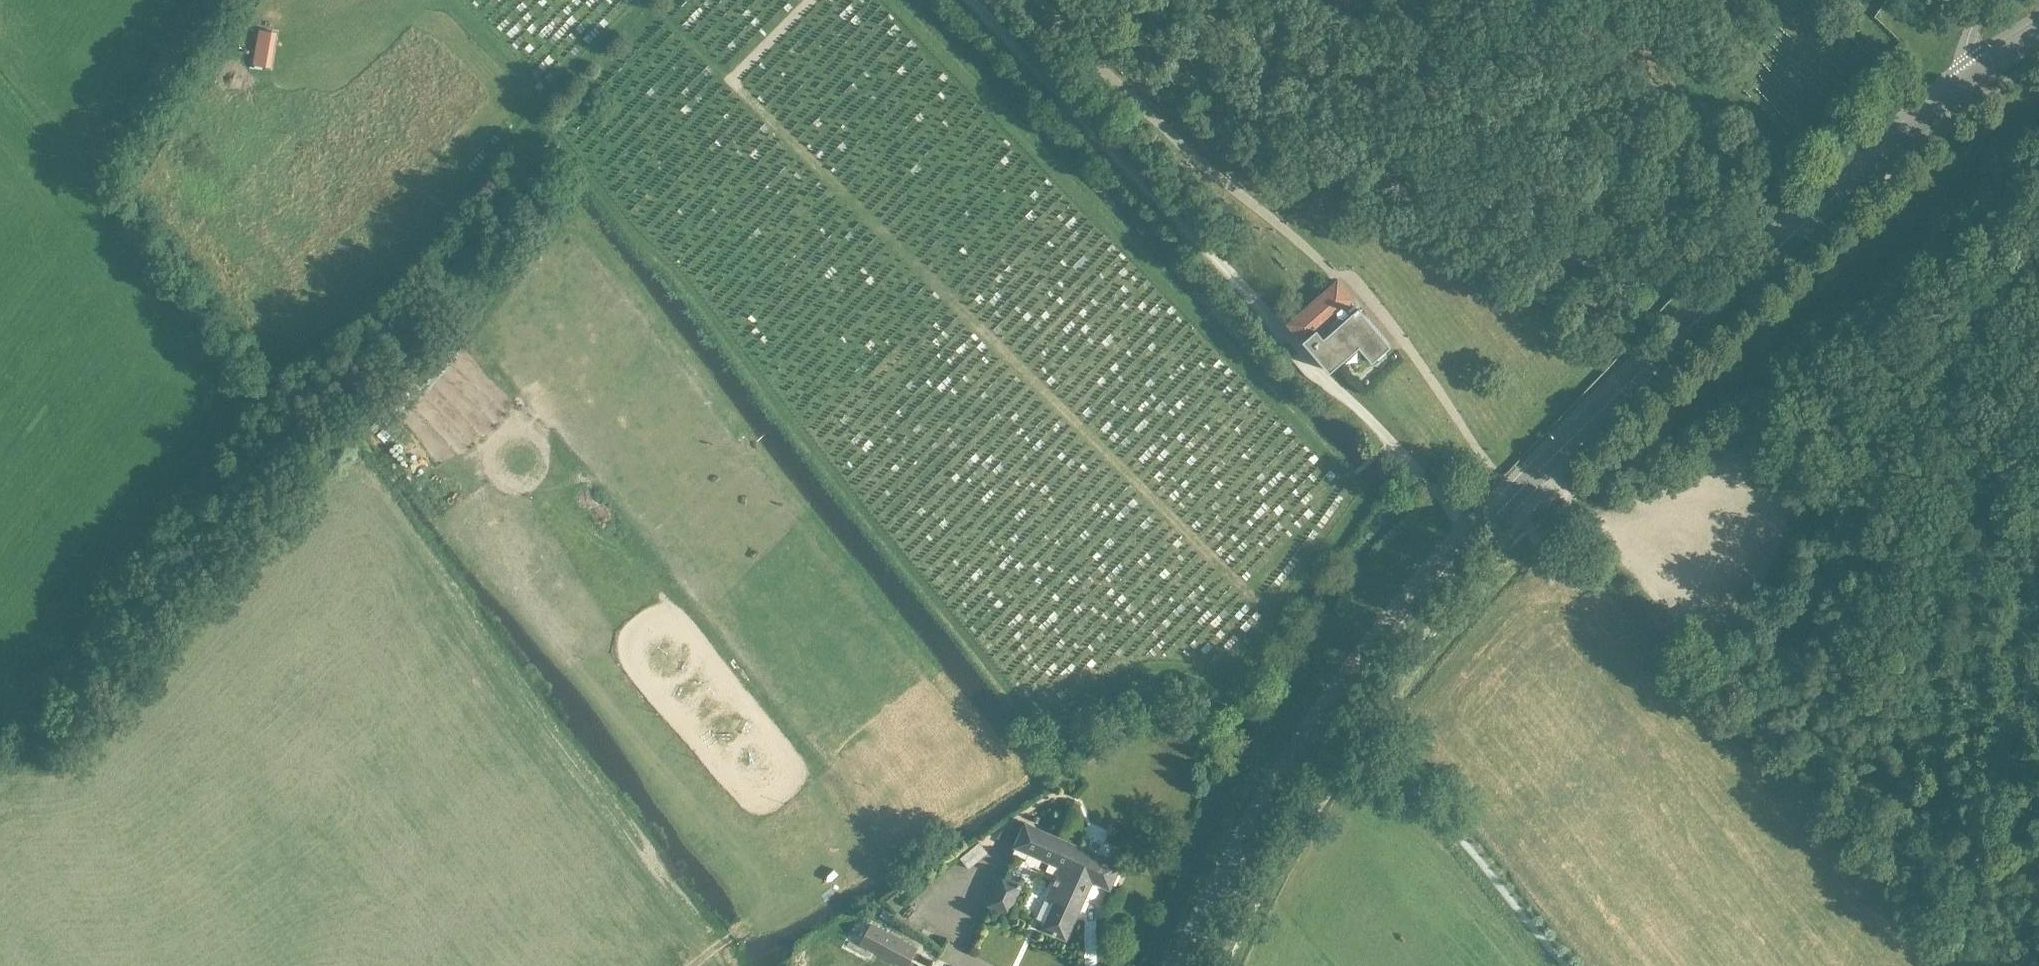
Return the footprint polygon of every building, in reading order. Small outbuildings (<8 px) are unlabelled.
[(278,33),(258,30),(252,68),(272,71),(278,33)] [(1339,280),(1337,282),(1289,323),(1330,371),(1346,357),(1350,361),(1363,350),(1373,361),(1392,345),(1359,306),(1356,308),(1351,303),(1355,299),(1339,280)] [(1109,887),(1119,864),(1024,822),(1014,845),(1067,869),(1061,881),(1055,878),(1046,897),(1053,900),(1041,928),(1064,938),(1084,894),(1080,892),(1086,878),(1109,887)] [(1086,833),(1085,849),(1105,850),(1106,834),(1086,833)] [(988,854),(980,843),(960,860),(968,870),(988,854)] [(1007,913),(1020,885),(1001,876),(987,904),(1007,913)] [(873,926),(863,947),(896,965),(910,965),(917,951),(873,926)]
